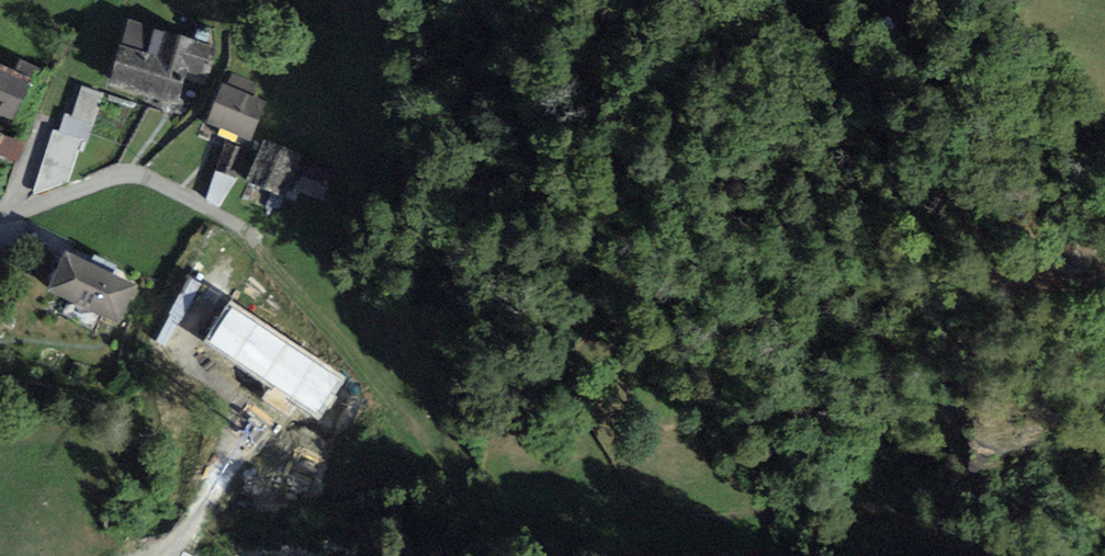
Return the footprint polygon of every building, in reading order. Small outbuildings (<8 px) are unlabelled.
[(211,52),(155,37),(148,63),(123,56),(114,91),(174,108),(182,78),(202,84),(211,52)] [(0,80),(0,118),(13,123),(26,91),(0,80)] [(84,93),(75,122),(66,119),(61,137),(53,134),(35,191),(68,181),(77,149),(85,152),(101,98),(84,93)] [(262,108),(223,94),(211,126),(251,141),(262,108)] [(0,140),(0,156),(11,160),(17,145),(0,140)] [(242,151),(227,146),(218,172),(233,177),(242,151)] [(299,162),(264,149),(249,187),(284,201),(299,162)] [(330,177),(308,170),(301,193),(322,200),(330,177)] [(133,295),(69,266),(54,299),(118,328),(133,295)]
